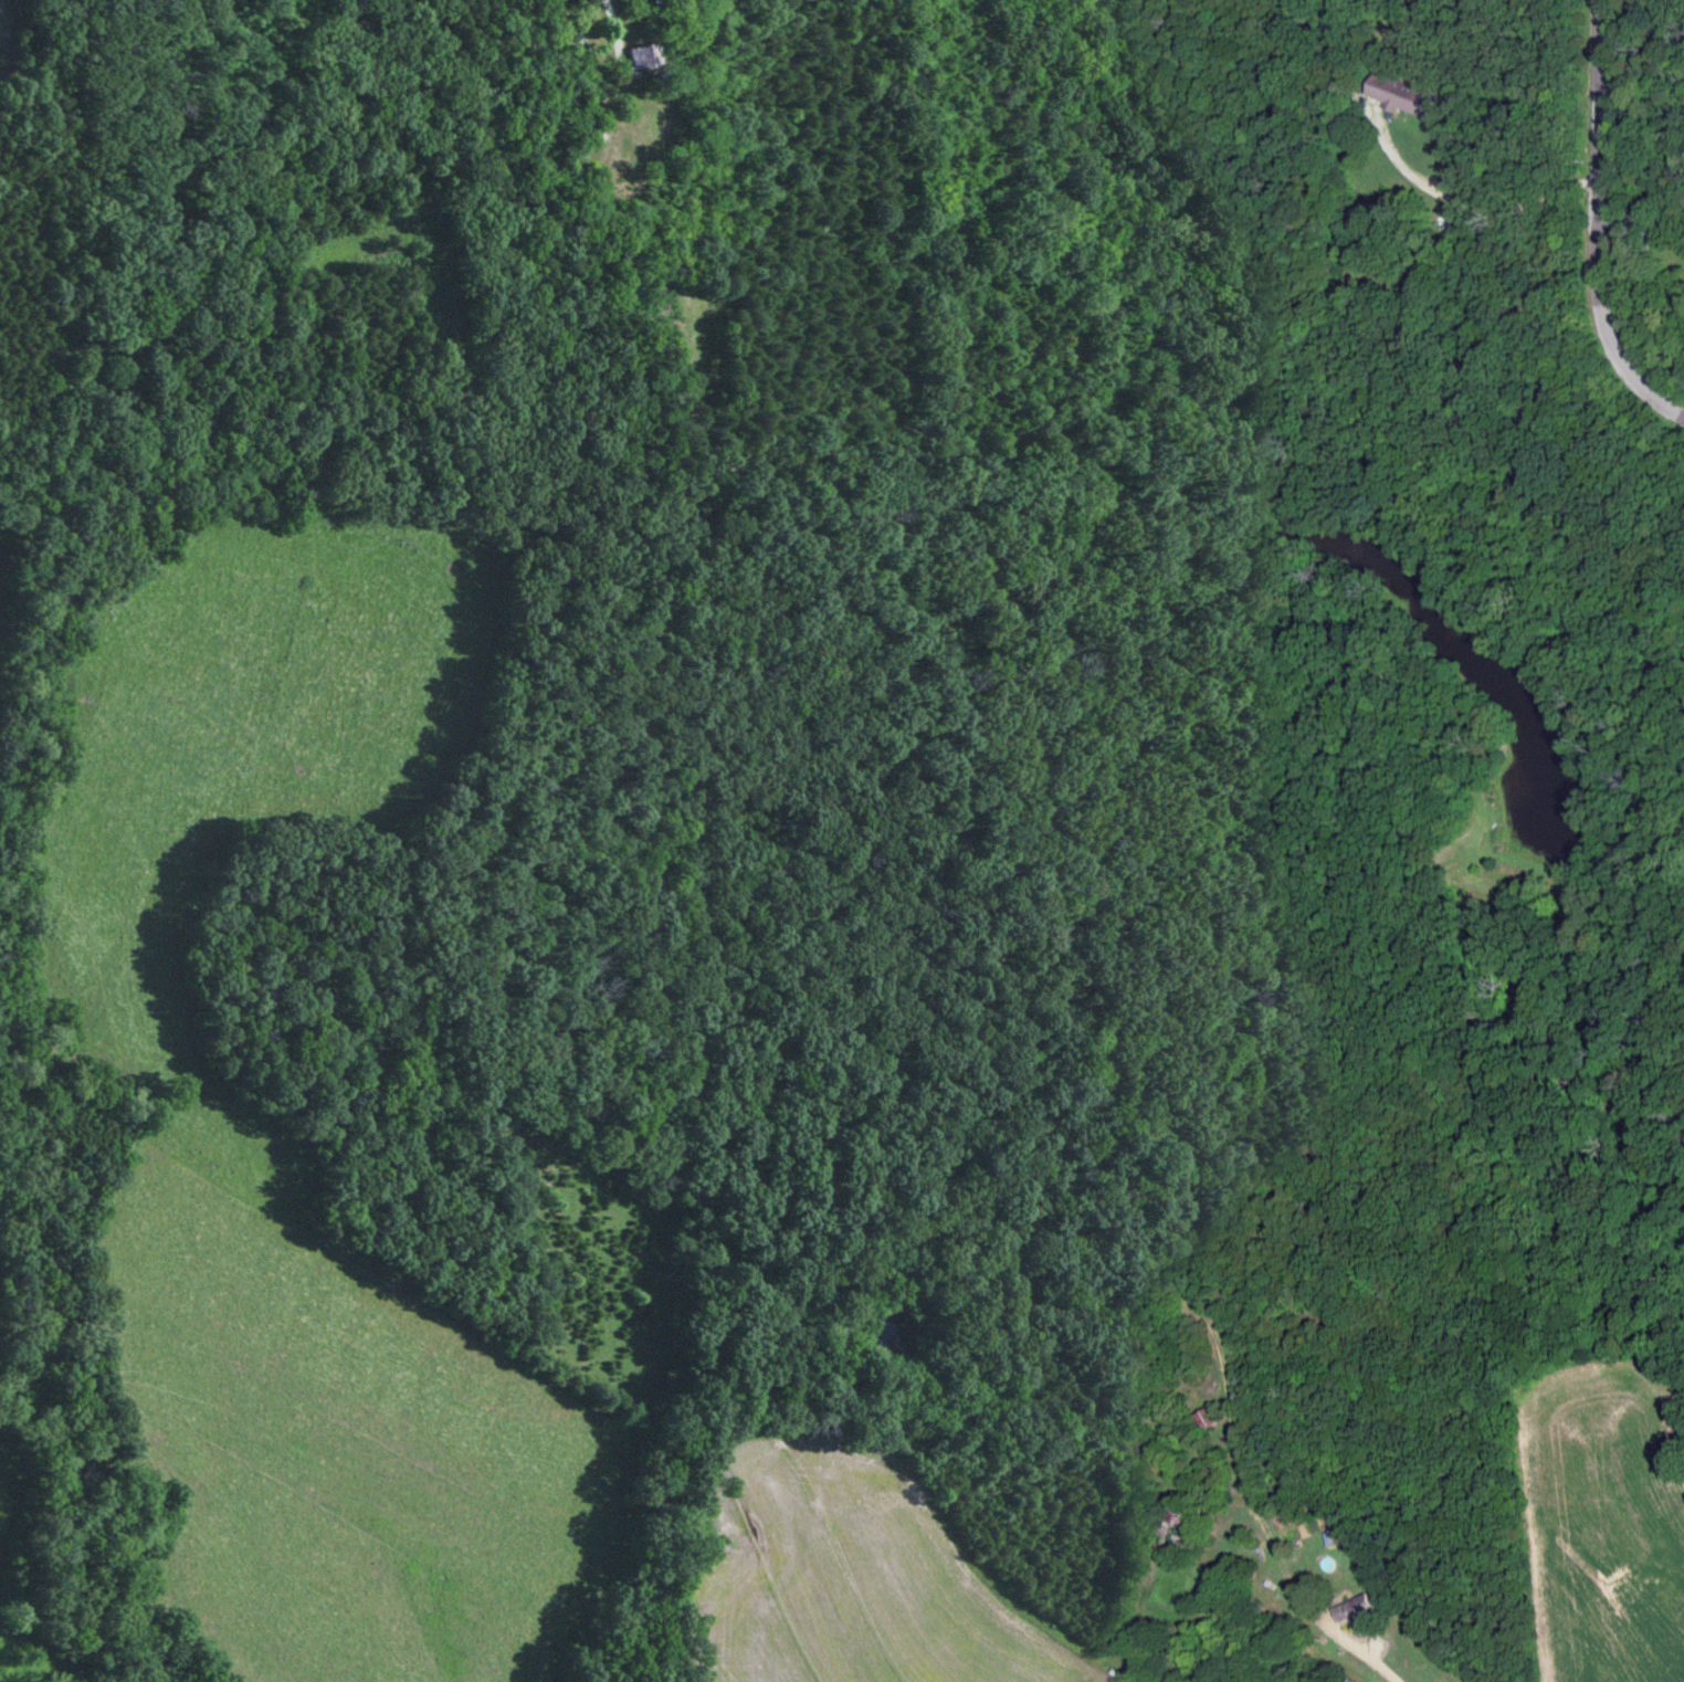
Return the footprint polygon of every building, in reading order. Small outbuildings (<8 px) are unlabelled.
[(656,67),(654,48),(626,49),(627,69),(656,67)] [(1425,120),(1434,94),(1374,74),(1366,99),(1425,120)] [(1218,1427),(1210,1410),(1192,1419),(1200,1436),(1218,1427)] [(1171,1552),(1191,1555),(1198,1512),(1177,1508),(1171,1552)] [(1340,1546),(1337,1532),(1322,1535),(1325,1550),(1340,1546)] [(1372,1617),(1366,1598),(1330,1610),(1336,1628),(1372,1617)]
